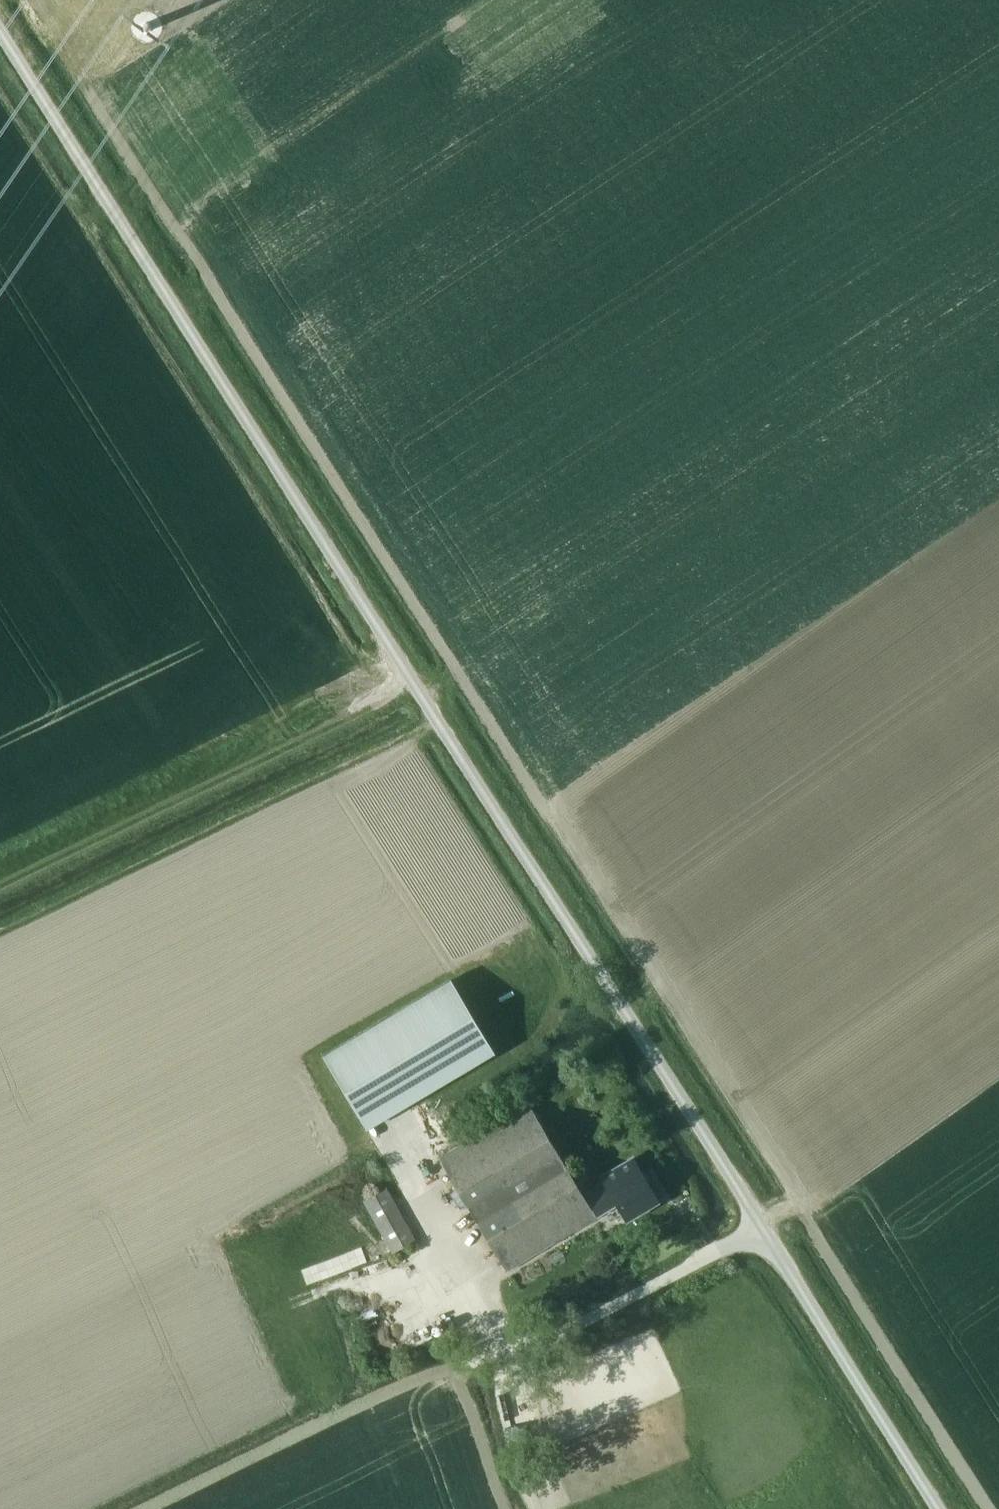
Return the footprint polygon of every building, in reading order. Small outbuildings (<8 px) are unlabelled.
[(324,1056),(367,1128),(492,1054),(449,981),(324,1056)] [(506,1271),(597,1217),(529,1104),(439,1158),(506,1271)] [(654,1203),(645,1187),(649,1185),(642,1174),(633,1159),(602,1177),(605,1183),(584,1196),(596,1216),(617,1203),(627,1219),(654,1203)] [(364,1201),(393,1253),(416,1241),(386,1188),(364,1201)] [(560,1250),(550,1256),(554,1262),(564,1256),(560,1250)]
